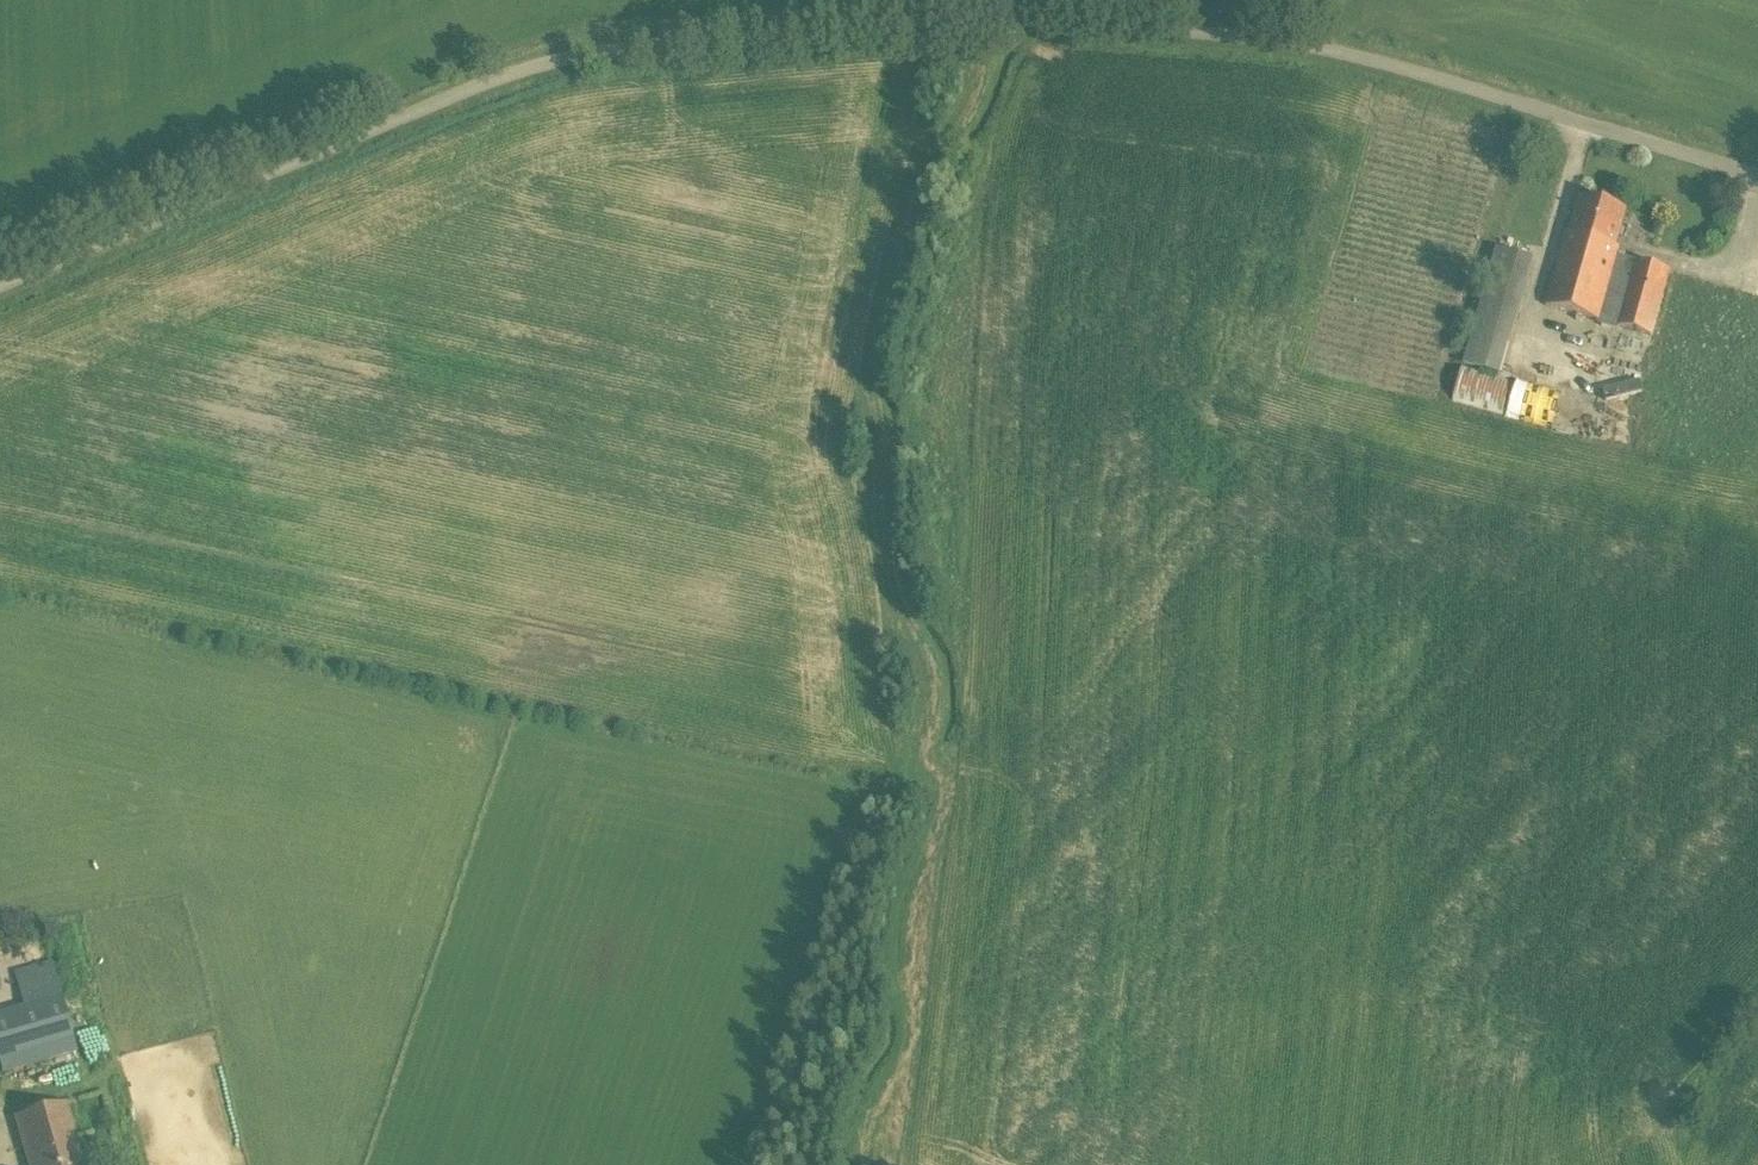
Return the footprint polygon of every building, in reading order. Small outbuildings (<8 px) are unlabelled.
[(1565,232),(1545,305),(1650,334),(1669,270),(1618,255),(1620,247),(1616,246),(1626,210),(1580,197),(1570,232),(1565,232)] [(1539,275),(1522,269),(1503,326),(1490,322),(1477,362),(1506,371),(1539,275)] [(1461,402),(1517,418),(1524,391),(1468,375),(1461,402)] [(78,1051),(52,959),(14,970),(23,1004),(0,1011),(0,1064),(3,1072),(78,1051)] [(10,991),(9,978),(0,980),(0,992),(10,991)] [(77,1164),(83,1162),(65,1102),(16,1117),(30,1164),(77,1164)]
